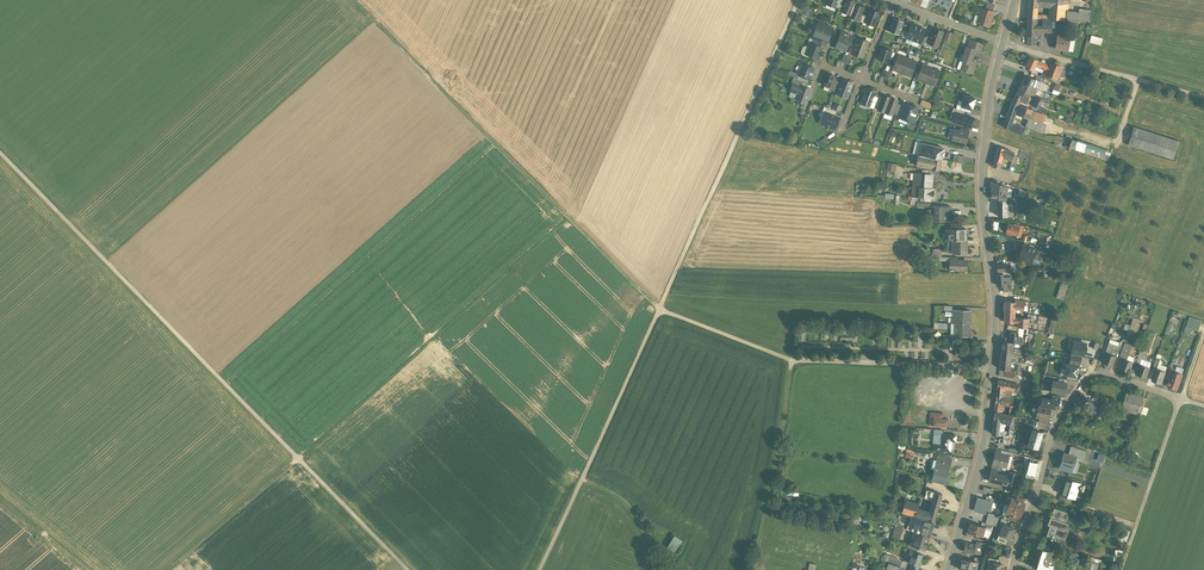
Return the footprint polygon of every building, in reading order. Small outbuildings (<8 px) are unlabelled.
[(850,0),(846,0),(844,6),(842,12),(850,15),(855,4),(856,2),(850,0)] [(1051,6),(1050,17),(1050,18),(1050,19),(1051,19),(1061,20),(1063,0),(1052,0),(1051,6)] [(988,1),(987,1),(985,9),(992,11),(995,3),(988,1)] [(855,4),(850,15),(850,17),(859,20),(861,14),(864,7),(855,4)] [(1037,7),(1029,6),(1028,18),(1036,18),(1036,15),(1036,12),(1037,7)] [(985,9),(981,8),(978,16),(980,16),(978,23),(989,26),(994,11),(992,11),(985,9)] [(879,12),(871,9),(868,17),(865,23),(874,26),(879,12)] [(1090,10),(1079,9),(1079,12),(1078,22),(1089,23),(1090,10)] [(1067,11),(1066,20),(1078,22),(1079,12),(1067,11)] [(904,21),(894,18),(889,31),(899,35),(903,24),(904,21)] [(1036,18),(1028,18),(1027,36),(1035,37),(1035,35),(1041,35),(1042,31),(1051,31),(1051,19),(1050,19),(1050,18),(1048,18),(1043,18),(1042,26),(1036,26),(1037,18),(1036,18)] [(833,28),(819,23),(815,32),(815,33),(823,36),(829,38),(833,28)] [(918,27),(911,24),(908,32),(906,38),(913,40),(918,27)] [(926,29),(918,27),(913,40),(921,43),(923,37),(926,29)] [(930,37),(928,43),(938,46),(943,32),(934,28),(930,37)] [(823,36),(815,33),(815,32),(814,32),(811,39),(820,42),(823,36)] [(851,36),(841,32),(836,47),(845,51),(851,36)] [(1101,44),(1102,37),(1091,35),(1090,42),(1101,44)] [(1035,37),(1027,36),(1027,45),(1035,45),(1035,39),(1035,37)] [(1058,37),(1057,36),(1055,48),(1067,51),(1069,39),(1058,37)] [(868,42),(858,38),(855,46),(865,50),(868,42)] [(983,43),(970,39),(969,39),(972,40),(970,46),(967,45),(964,52),(973,55),(974,51),(979,53),(983,43)] [(811,43),(810,43),(806,54),(809,55),(809,56),(810,57),(812,58),(813,58),(814,57),(818,59),(820,55),(821,52),(822,52),(821,51),(822,48),(821,47),(811,43)] [(865,50),(855,46),(852,54),(862,57),(865,50)] [(892,51),(882,47),(878,58),(883,60),(884,62),(886,63),(889,62),(889,59),(889,58),(892,51)] [(900,53),(916,60),(918,57),(901,50),(900,53)] [(973,55),(964,52),(961,61),(964,62),(961,69),(959,69),(972,74),(975,64),(971,62),(972,60),(971,60),(973,55)] [(903,56),(898,54),(893,69),(899,72),(900,71),(902,71),(907,59),(902,58),(903,56)] [(1039,62),(1030,58),(1026,67),(1033,70),(1035,65),(1037,66),(1039,62)] [(911,61),(907,59),(902,71),(905,72),(904,74),(911,76),(916,61),(912,60),(911,61)] [(810,65),(808,64),(806,65),(802,63),(798,75),(799,75),(809,79),(810,79),(812,76),(813,72),(815,68),(810,67),(810,65)] [(1062,68),(1050,63),(1049,66),(1047,65),(1045,70),(1047,71),(1046,74),(1045,74),(1049,76),(1057,79),(1058,76),(1061,69),(1062,68)] [(927,66),(923,64),(917,79),(924,81),(924,80),(927,81),(931,69),(927,67),(927,66)] [(931,69),(927,81),(929,82),(929,83),(935,85),(941,71),(936,69),(936,70),(931,69)] [(834,76),(826,73),(824,80),(822,81),(821,83),(822,85),(824,85),(826,85),(830,87),(833,79),(834,76)] [(1037,80),(1025,76),(1022,83),(1034,88),(1036,81),(1037,80)] [(798,79),(794,78),(791,84),(793,84),(802,87),(804,81),(798,79)] [(833,79),(830,87),(829,89),(834,91),(837,83),(838,81),(833,79)] [(843,79),(841,84),(837,94),(843,96),(844,93),(846,93),(847,93),(849,93),(852,83),(843,79)] [(1042,83),(1036,81),(1034,88),(1038,89),(1046,92),(1048,87),(1045,86),(1046,85),(1042,84),(1042,83)] [(1034,88),(1022,83),(1017,94),(1022,96),(1022,95),(1025,92),(1028,93),(1034,96),(1038,89),(1034,88)] [(802,87),(793,84),(790,91),(798,94),(796,100),(805,104),(810,90),(809,90),(802,87)] [(876,92),(866,88),(861,103),(870,107),(874,97),(876,92)] [(961,107),(971,109),(972,110),(975,99),(961,94),(960,100),(963,101),(961,107)] [(1027,97),(1022,95),(1022,96),(1017,94),(1012,103),(1018,105),(1020,101),(1022,102),(1027,104),(1029,98),(1027,97)] [(878,107),(878,109),(885,112),(890,98),(883,95),(882,97),(878,107)] [(1044,100),(1036,96),(1035,100),(1032,106),(1033,106),(1040,108),(1042,104),(1044,100)] [(890,98),(885,112),(892,115),(893,113),(897,103),(898,101),(890,98)] [(1030,98),(1029,98),(1027,104),(1032,106),(1035,100),(1030,98)] [(932,105),(922,101),(920,107),(930,110),(932,105)] [(832,108),(840,111),(842,106),(834,103),(832,108)] [(918,108),(905,103),(903,107),(904,107),(900,116),(900,117),(908,120),(907,121),(913,123),(918,108)] [(1012,103),(1007,116),(1013,118),(1015,112),(1023,115),(1024,116),(1027,108),(1018,105),(1012,103)] [(836,111),(826,107),(824,112),(825,113),(825,112),(835,116),(836,111)] [(1031,110),(1027,108),(1024,116),(1024,117),(1028,119),(1042,124),(1046,115),(1045,115),(1040,113),(1031,110)] [(835,116),(825,112),(825,113),(821,123),(826,125),(827,128),(829,127),(835,129),(839,118),(835,116)] [(963,115),(956,113),(953,122),(971,127),(973,118),(963,115)] [(1024,129),(1011,123),(1013,118),(1007,116),(1003,127),(1022,135),(1024,129)] [(1058,119),(1055,118),(1053,124),(1064,127),(1066,122),(1064,121),(1058,119)] [(1042,124),(1028,119),(1025,126),(1043,133),(1046,126),(1042,124)] [(1179,142),(1134,127),(1128,145),(1173,160),(1179,142)] [(967,133),(960,132),(960,131),(955,130),(952,140),(965,143),(967,134),(967,133)] [(1111,153),(1072,139),(1069,147),(1108,161),(1111,153)] [(944,148),(922,143),(919,156),(921,156),(941,160),(944,148)] [(1014,153),(998,146),(996,157),(1001,158),(1002,156),(1012,160),(1012,158),(1014,153)] [(955,155),(954,161),(964,163),(965,157),(955,155)] [(941,160),(921,156),(919,166),(931,168),(931,169),(940,171),(941,160)] [(996,157),(992,171),(998,173),(1001,158),(996,157)] [(1012,160),(1009,170),(1008,171),(1014,172),(1018,160),(1012,158),(1012,160)] [(896,164),(888,163),(887,171),(894,172),(896,164)] [(998,173),(992,171),(990,177),(1010,185),(1018,187),(1020,180),(1007,176),(998,173)] [(1014,172),(1008,171),(1007,176),(1020,180),(1021,174),(1014,172)] [(932,175),(915,174),(914,188),(920,188),(931,189),(932,175)] [(1007,188),(993,183),(992,191),(1006,194),(1007,188)] [(931,189),(920,188),(919,196),(919,197),(924,197),(933,198),(934,189),(931,189)] [(1027,191),(1019,189),(1017,196),(1025,198),(1027,191)] [(1006,194),(992,191),(991,199),(996,199),(997,199),(1005,201),(1005,197),(1006,194)] [(1010,198),(1005,197),(1005,201),(1006,204),(1007,204),(1013,205),(1015,206),(1017,202),(1010,198)] [(998,206),(998,217),(1007,217),(1007,204),(1006,204),(1005,201),(997,199),(997,206),(998,206)] [(951,207),(932,207),(932,210),(932,216),(932,222),(946,222),(946,213),(951,213),(951,207)] [(1020,227),(1008,223),(1005,232),(1017,236),(1020,227)] [(965,229),(947,229),(947,241),(950,241),(953,241),(955,241),(966,241),(965,229)] [(955,241),(953,241),(950,241),(950,248),(953,248),(953,254),(967,254),(967,241),(955,241)] [(1039,250),(1023,245),(1018,260),(1030,264),(1032,258),(1036,259),(1037,259),(1039,251),(1039,250)] [(1047,254),(1039,251),(1037,259),(1036,259),(1036,260),(1044,263),(1047,254)] [(966,261),(957,261),(957,257),(950,257),(949,261),(951,261),(951,270),(966,271),(966,261)] [(1024,264),(1010,261),(1010,264),(1010,271),(1011,271),(1016,272),(1016,273),(1022,274),(1024,264)] [(1011,276),(1003,277),(1003,274),(998,275),(999,287),(1003,286),(1004,292),(1012,291),(1011,276)] [(1063,284),(1062,283),(1057,297),(1063,299),(1068,285),(1063,284)] [(1015,303),(1005,302),(1004,311),(1015,312),(1015,309),(1024,311),(1024,306),(1026,306),(1026,301),(1015,299),(1015,303)] [(970,311),(953,310),(953,323),(970,324),(970,311)] [(1015,312),(1004,311),(1004,322),(1018,323),(1018,327),(1027,329),(1027,320),(1015,319),(1015,312)] [(1202,321),(1190,316),(1186,326),(1192,328),(1199,330),(1202,321)] [(1056,319),(1052,318),(1048,332),(1052,333),(1056,319)] [(1132,321),(1124,343),(1132,345),(1140,324),(1132,321)] [(970,324),(953,323),(953,324),(955,324),(955,336),(971,337),(971,331),(970,331),(970,324)] [(1168,323),(1165,333),(1171,335),(1174,325),(1168,323)] [(1018,333),(1011,333),(1010,342),(1013,342),(1017,343),(1018,337),(1018,333)] [(1010,342),(1002,341),(1001,352),(1011,353),(1011,349),(1012,349),(1013,342),(1010,342)] [(1071,354),(1081,356),(1084,356),(1084,353),(1085,353),(1086,347),(1085,347),(1086,344),(1073,341),(1071,354)] [(1119,346),(1109,343),(1106,353),(1115,356),(1119,346)] [(1132,345),(1124,343),(1122,347),(1119,357),(1122,358),(1126,360),(1128,355),(1128,354),(1129,354),(1132,345)] [(1000,360),(1011,362),(1011,353),(1001,352),(1000,360)] [(1027,356),(1011,353),(1011,362),(1025,364),(1027,356)] [(1115,356),(1106,353),(1102,362),(1112,366),(1115,356)] [(1081,356),(1071,354),(1070,357),(1069,358),(1069,360),(1070,361),(1069,364),(1079,366),(1081,356)] [(1126,360),(1122,358),(1118,368),(1129,372),(1132,362),(1126,360)] [(1011,362),(1000,360),(999,369),(1006,370),(1010,370),(1010,368),(1011,362)] [(1145,361),(1141,360),(1139,365),(1149,368),(1150,363),(1145,361)] [(1077,377),(1079,366),(1069,364),(1066,363),(1065,368),(1064,375),(1067,375),(1076,377),(1077,377)] [(1139,365),(1139,364),(1135,374),(1145,378),(1149,368),(1139,365)] [(1157,369),(1156,369),(1152,380),(1161,383),(1165,372),(1157,369)] [(1010,370),(1006,370),(1005,377),(1014,378),(1015,371),(1010,370)] [(1173,371),(1170,379),(1168,386),(1177,389),(1182,374),(1173,371)] [(1067,383),(1058,382),(1059,381),(1053,380),(1051,391),(1065,393),(1067,383)] [(1009,383),(998,381),(997,388),(1002,389),(1008,390),(1009,383)] [(1013,383),(1009,383),(1008,390),(1012,391),(1017,392),(1019,385),(1013,384),(1013,383)] [(1008,390),(1002,389),(1002,397),(1010,398),(1012,391),(1008,390)] [(1143,397),(1127,392),(1120,411),(1121,411),(1122,408),(1136,413),(1137,414),(1140,405),(1143,397)] [(1091,400),(1084,395),(1078,403),(1086,408),(1089,403),(1091,400)] [(1103,401),(1094,395),(1092,399),(1101,405),(1103,402),(1103,401)] [(1010,398),(1002,397),(996,396),(996,403),(1001,404),(1009,405),(1010,398)] [(1052,399),(1042,397),(1040,405),(1050,407),(1053,408),(1053,404),(1057,405),(1058,401),(1052,399)] [(1103,401),(1103,402),(1101,405),(1098,409),(1095,414),(1101,418),(1113,402),(1106,397),(1103,401)] [(1040,405),(1038,405),(1036,416),(1039,417),(1047,418),(1048,418),(1050,408),(1050,407),(1040,405)] [(1098,409),(1093,406),(1093,405),(1092,406),(1089,410),(1095,414),(1098,409)] [(943,414),(930,413),(929,426),(947,428),(948,420),(943,419),(943,414)] [(1011,416),(995,413),(994,421),(1003,423),(1010,424),(1011,416)] [(1003,423),(994,421),(992,434),(1002,435),(1003,427),(1002,427),(1003,423)] [(1042,432),(1032,429),(1027,446),(1032,447),(1032,446),(1037,447),(1039,440),(1040,441),(1041,437),(1040,436),(1042,432)] [(1008,431),(1004,431),(1003,438),(1013,439),(1014,431),(1009,430),(1008,431)] [(941,435),(934,434),(933,445),(941,445),(942,435),(941,435)] [(956,436),(942,434),(942,435),(941,445),(941,451),(945,451),(945,449),(951,449),(951,442),(956,442),(956,436)] [(1087,451),(1071,446),(1068,455),(1076,457),(1075,458),(1083,460),(1087,451)] [(1008,456),(1001,454),(1001,451),(996,450),(995,453),(996,454),(993,464),(993,463),(992,464),(1002,466),(1002,464),(1006,465),(1008,456)] [(913,453),(907,452),(905,458),(911,460),(913,453)] [(1068,455),(1064,453),(1059,468),(1071,472),(1075,458),(1076,457),(1068,455)] [(1099,453),(1097,460),(1103,462),(1105,454),(1099,453)] [(949,464),(939,461),(937,468),(934,468),(934,469),(935,469),(932,480),(945,484),(947,477),(945,477),(949,464)] [(1034,475),(1037,464),(1030,462),(1027,472),(1026,472),(1025,476),(1026,477),(1033,478),(1034,475)] [(997,469),(991,468),(991,472),(989,482),(994,483),(996,475),(997,469)] [(1018,475),(1008,472),(1007,477),(1009,478),(1007,484),(1015,486),(1018,475)] [(1007,477),(996,475),(994,483),(1004,486),(1004,485),(1006,486),(1007,484),(1009,478),(1007,477)] [(1084,485),(1067,479),(1063,488),(1062,488),(1060,494),(1067,496),(1072,497),(1075,489),(1078,490),(1082,491),(1084,485)] [(935,492),(927,490),(925,496),(921,495),(920,497),(933,500),(935,492)] [(942,494),(935,492),(933,500),(933,501),(939,503),(942,494)] [(1022,503),(1016,500),(1011,498),(1008,505),(1022,511),(1025,503),(1023,502),(1022,503)] [(986,501),(978,499),(975,512),(985,514),(986,510),(990,512),(992,503),(986,501)] [(919,504),(906,500),(902,513),(915,517),(916,516),(915,516),(917,509),(919,504)] [(939,503),(933,501),(929,513),(927,519),(934,521),(939,503)] [(1022,511),(1008,505),(1005,513),(1010,514),(1017,517),(1019,518),(1022,511)] [(1068,513),(1054,508),(1056,509),(1053,518),(1050,517),(1050,518),(1052,519),(1047,534),(1052,536),(1051,539),(1052,539),(1054,535),(1065,539),(1068,530),(1066,529),(1068,524),(1065,523),(1068,513)] [(917,509),(915,516),(916,516),(927,519),(929,513),(917,509)] [(989,514),(986,524),(993,526),(996,526),(998,520),(997,517),(989,514)] [(925,520),(915,517),(912,528),(916,529),(915,532),(929,537),(934,523),(925,521),(925,520)] [(981,527),(970,524),(968,533),(974,535),(983,537),(985,528),(981,527)] [(1015,529),(1005,525),(1000,536),(998,535),(1007,539),(1010,541),(1015,529)] [(902,528),(895,526),(893,534),(900,536),(902,528)] [(1122,528),(1119,540),(1128,542),(1130,530),(1122,528)] [(682,541),(674,536),(667,547),(674,552),(682,541)] [(928,540),(915,536),(912,546),(925,550),(926,545),(927,546),(928,542),(927,542),(928,540)] [(983,543),(976,541),(975,545),(976,545),(974,554),(980,556),(983,543)] [(975,545),(965,543),(963,552),(974,554),(976,545),(975,545)] [(1052,552),(1040,548),(1034,566),(1044,569),(1046,569),(1052,552)] [(911,550),(907,561),(911,563),(910,569),(917,569),(923,554),(911,550)] [(906,561),(904,560),(902,561),(902,562),(897,558),(890,555),(889,556),(887,562),(887,563),(888,563),(898,567),(900,568),(906,569),(910,569),(911,563),(907,561),(906,561)] [(962,559),(959,569),(962,569),(976,569),(977,562),(974,561),(962,559)] [(1089,568),(1094,569),(1097,569),(1099,563),(1092,561),(1089,568)] [(990,562),(990,563),(988,569),(1002,569),(1003,564),(998,563),(991,562),(990,562)]
